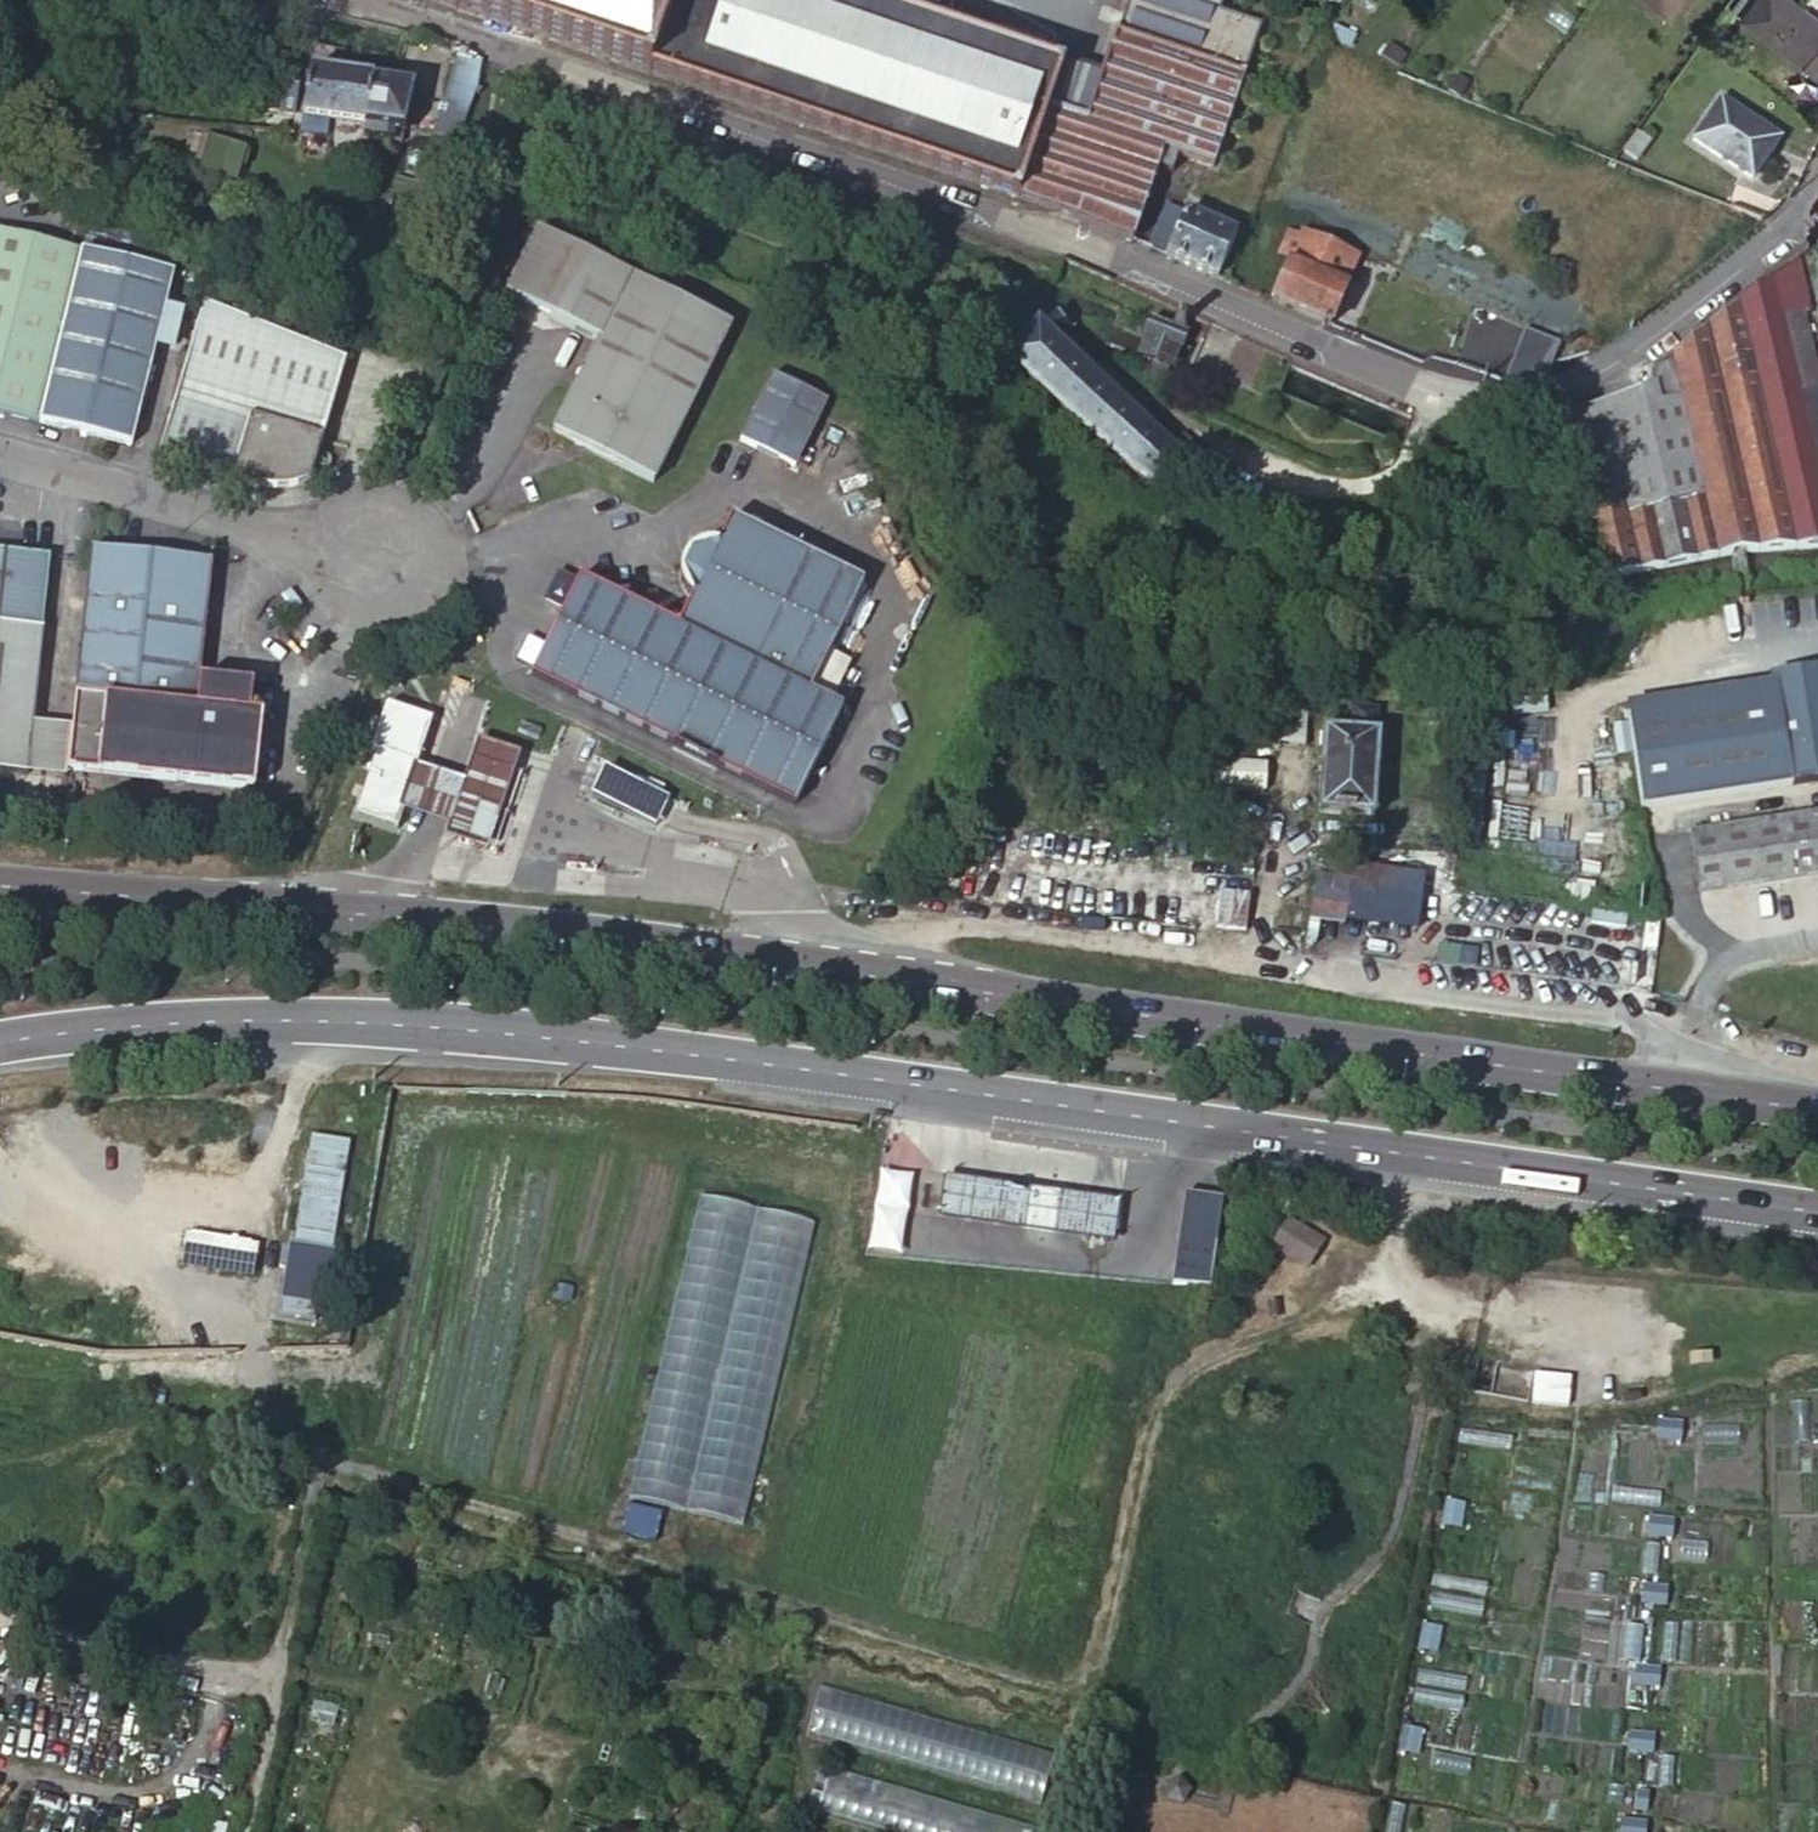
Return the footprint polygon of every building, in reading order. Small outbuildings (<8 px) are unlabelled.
[(1015,199),(1046,107),(1060,65),(996,44),(952,29),(867,0),(428,0),(1015,199)] [(1242,77),(1258,30),(1226,18),(1216,15),(1219,6),(1200,0),(1128,0),(1117,33),(1242,77)] [(1668,11),(1677,0),(1653,0),(1668,11)] [(1817,32),(1817,17),(1795,0),(1758,0),(1745,18),(1805,63),(1817,46),(1817,37),(1816,35),(1817,32)] [(1211,169),(1242,77),(1117,33),(1115,33),(1098,79),(1084,120),(1083,124),(1161,152),(1175,157),(1211,169)] [(1084,120),(1098,79),(1060,65),(1046,107),(1084,120)] [(300,72),(285,69),(277,113),(294,115),(300,72)] [(365,126),(402,132),(411,85),(309,72),(302,117),(328,120),(341,123),(365,126)] [(475,88),(450,79),(445,100),(442,99),(437,112),(439,114),(433,134),(460,137),(475,88)] [(1718,154),(1745,116),(1721,99),(1693,138),(1718,154)] [(1046,107),(1015,199),(1046,208),(1062,213),(1071,218),(1085,223),(1128,240),(1155,170),(1161,152),(1083,124),(1084,120),(1046,107)] [(1779,139),(1745,116),(1718,154),(1752,179),(1779,139)] [(328,120),(302,117),(300,134),(326,137),(328,120)] [(401,137),(402,132),(365,126),(363,138),(399,143),(401,137)] [(1635,132),(1615,160),(1630,167),(1647,141),(1635,132)] [(197,136),(192,173),(239,180),(245,143),(197,136)] [(1175,157),(1161,152),(1155,170),(1169,175),(1175,157)] [(1160,201),(1141,245),(1216,276),(1233,231),(1160,201)] [(38,421),(80,251),(0,231),(0,412),(38,421)] [(1288,259),(1271,299),(1331,323),(1348,285),(1345,284),(1358,255),(1303,232),(1300,236),(1289,232),(1280,255),(1288,259)] [(80,251),(38,421),(130,443),(172,274),(80,251)] [(1797,256),(1772,275),(1792,369),(1813,364),(1803,310),(1808,309),(1797,256)] [(1588,501),(1600,578),(1711,556),(1727,553),(1742,550),(1762,549),(1817,547),(1817,389),(1797,393),(1793,372),(1792,369),(1772,275),(1674,351),(1683,394),(1704,495),(1628,513),(1625,496),(1588,501)] [(690,336),(639,312),(615,300),(553,432),(651,479),(714,348),(690,336)] [(644,301),(639,312),(690,336),(695,326),(644,301)] [(308,481),(309,481),(348,348),(202,304),(156,455),(260,486),(269,487),(277,487),(287,486),(296,484),(303,483),(308,481)] [(1185,372),(1208,320),(1175,306),(1166,327),(1153,323),(1146,336),(1139,353),(1185,372)] [(1460,324),(1445,358),(1506,382),(1550,370),(1553,361),(1499,340),(1493,337),(1460,324)] [(1493,337),(1499,340),(1502,332),(1496,329),(1493,337)] [(1155,479),(1169,486),(1182,464),(1041,333),(1018,359),(1056,394),(1082,418),(1099,434),(1114,449),(1129,461),(1143,470),(1155,479)] [(1650,377),(1651,381),(1656,401),(1683,394),(1674,351),(1656,364),(1653,367),(1652,369),(1650,372),(1650,375),(1650,377)] [(1817,389),(1817,387),(1813,364),(1792,369),(1793,372),(1797,393),(1817,389)] [(827,398),(772,371),(739,438),(795,465),(827,398)] [(1656,401),(1651,381),(1567,410),(1568,412),(1580,448),(1582,459),(1588,501),(1625,496),(1628,513),(1704,495),(1683,394),(1656,401)] [(679,623),(580,575),(533,673),(795,802),(843,702),(810,687),(862,577),(733,513),(679,623)] [(90,547),(74,693),(196,707),(199,678),(212,562),(90,547)] [(549,595),(564,601),(573,580),(558,574),(549,595)] [(0,623),(0,770),(27,773),(42,628),(0,623)] [(1257,669),(1255,710),(1253,744),(1305,747),(1307,671),(1257,669)] [(1817,782),(1817,674),(1624,700),(1638,806),(1817,782)] [(1562,691),(1498,698),(1500,725),(1565,718),(1562,691)] [(434,718),(389,703),(374,746),(421,763),(434,718)] [(1372,732),(1373,709),(1354,709),(1352,724),(1342,724),(1341,730),(1322,730),(1319,814),(1373,816),(1378,732),(1372,732)] [(463,780),(414,764),(399,809),(448,826),(445,835),(485,848),(517,755),(477,740),(463,780)] [(381,749),(360,811),(394,823),(415,761),(381,749)] [(1265,790),(1266,763),(1099,754),(1098,781),(1265,790)] [(1704,892),(1817,870),(1817,810),(1693,834),(1704,892)] [(1352,925),(1356,892),(1313,886),(1309,919),(1352,925)] [(1623,952),(1628,913),(1427,888),(1422,926),(1623,952)] [(350,1142),(309,1133),(295,1241),(333,1249),(350,1142)] [(1125,1172),(1145,1175),(1147,1160),(1127,1157),(1125,1172)] [(877,1182),(867,1252),(900,1256),(910,1186),(877,1182)] [(1024,1236),(1028,1203),(943,1191),(939,1225),(1024,1236)] [(1215,1241),(1222,1197),(1184,1192),(1178,1236),(1215,1241)] [(815,1222),(701,1195),(674,1306),(640,1451),(629,1498),(745,1525),(815,1222)] [(1050,1240),(1055,1207),(1028,1203),(1024,1236),(1050,1240)] [(1112,1215),(1055,1207),(1050,1240),(1107,1248),(1112,1215)] [(1324,1240),(1288,1217),(1269,1247),(1305,1270),(1324,1240)] [(1172,1283),(1209,1286),(1215,1241),(1178,1236),(1172,1283)] [(334,1252),(289,1243),(281,1301),(325,1308),(334,1252)] [(168,1275),(239,1286),(243,1257),(206,1251),(174,1245),(168,1275)] [(682,1515),(629,1498),(618,1532),(671,1549),(682,1515)] [(1317,1631),(1328,1608),(1297,1591),(1287,1616),(1317,1631)] [(1056,1752),(823,1684),(808,1735),(1042,1805),(1042,1802),(1056,1752)] [(338,1709),(313,1702),(309,1721),(334,1728),(338,1709)] [(831,1768),(818,1813),(885,1831),(1033,1831),(1034,1827),(831,1768)] [(1192,1791),(1180,1777),(1163,1786),(1164,1802),(1183,1807),(1192,1791)]
